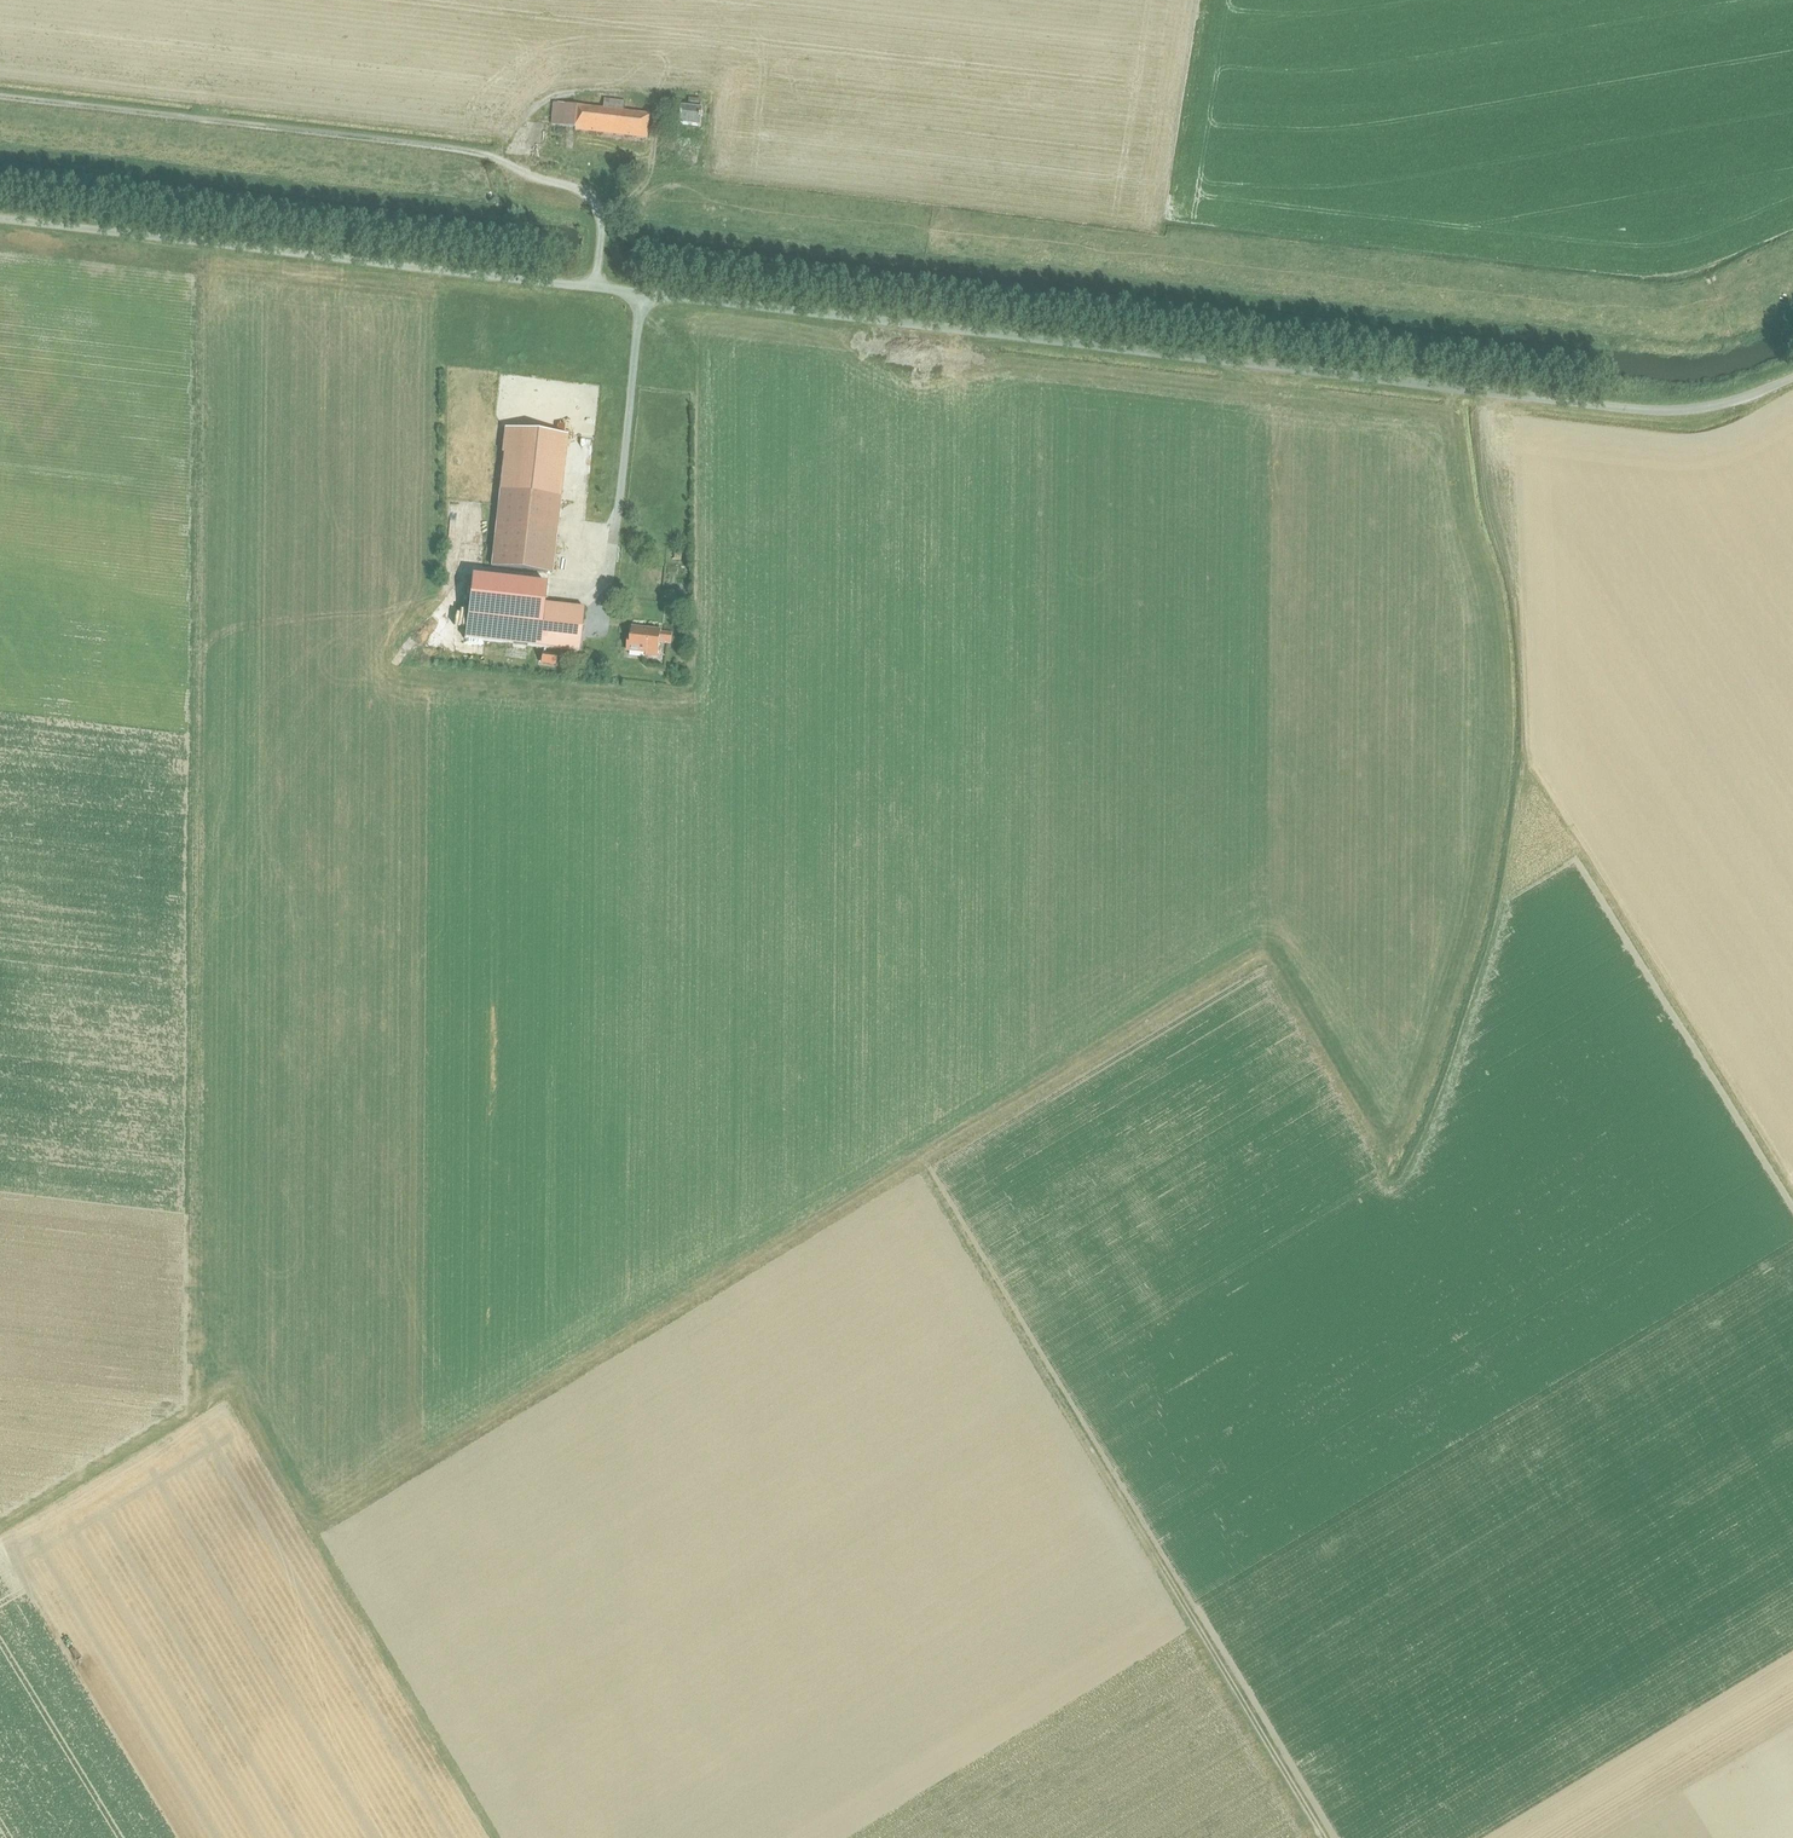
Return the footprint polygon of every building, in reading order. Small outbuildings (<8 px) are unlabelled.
[(682,106),(680,117),(679,124),(700,126),(702,109),(700,109),(701,100),(689,99),(688,107),(682,106)] [(649,115),(602,109),(553,102),(551,124),(574,127),(574,130),(646,140),(649,115)] [(500,491),(491,567),(552,573),(561,498),(567,436),(568,427),(558,426),(557,435),(506,429),(500,491)] [(472,576),(465,638),(580,651),(585,608),(544,604),(546,584),(472,576)] [(629,636),(628,649),(647,651),(647,655),(659,656),(660,642),(671,643),(672,633),(662,632),(662,630),(633,627),(632,637),(629,636)] [(541,654),(540,664),(554,665),(555,655),(541,654)] [(675,664),(668,667),(674,679),(680,677),(675,664)]
